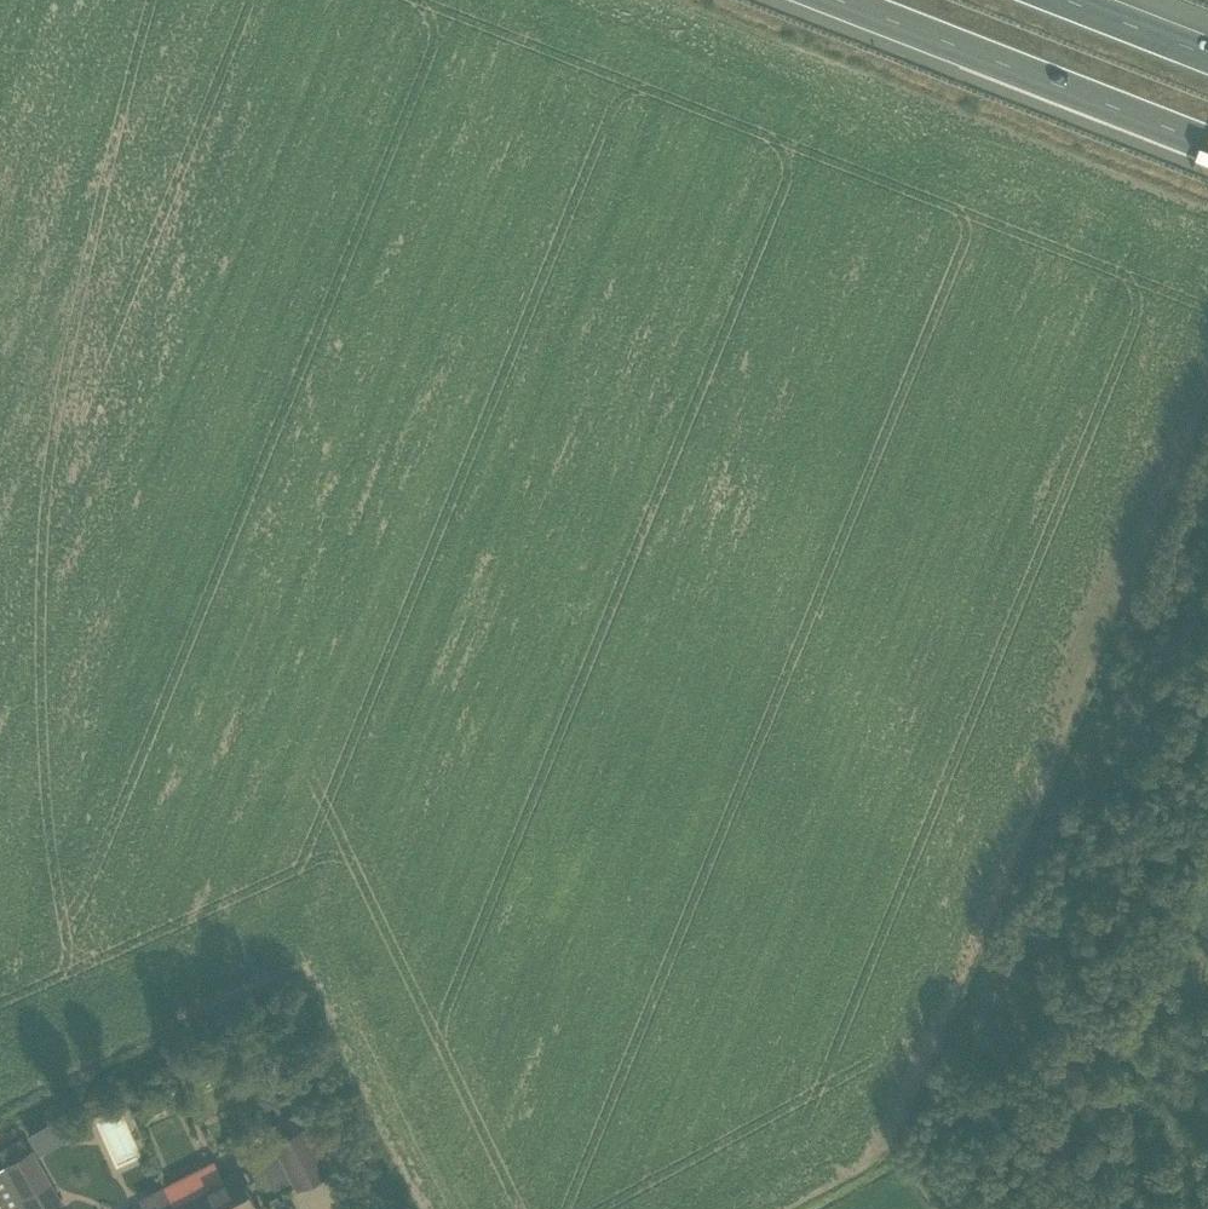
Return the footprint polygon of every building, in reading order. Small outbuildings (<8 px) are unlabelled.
[(272,1140),(295,1188),(329,1172),(305,1123),(302,1125),(296,1111),(267,1126),(274,1139),(272,1140)] [(43,1150),(71,1135),(61,1116),(33,1131),(43,1150)] [(180,1208),(249,1208),(255,1206),(235,1168),(207,1183),(199,1167),(168,1184),(180,1208)] [(3,1208),(22,1208),(0,1170),(0,1203),(3,1208)] [(168,1184),(140,1198),(146,1208),(180,1208),(168,1184)]
